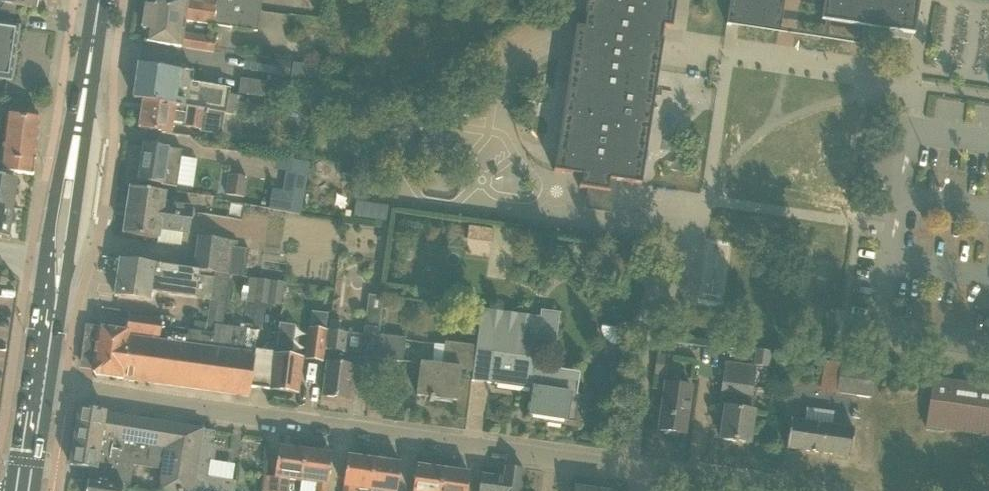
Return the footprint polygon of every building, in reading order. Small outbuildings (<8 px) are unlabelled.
[(0,5),(0,11),(14,14),(15,6),(37,10),(38,0),(0,0),(0,2),(0,5)] [(165,45),(214,52),(216,38),(184,33),(186,21),(185,21),(189,0),(151,0),(151,6),(147,5),(143,29),(147,30),(145,42),(165,45)] [(185,21),(186,21),(213,26),(214,24),(258,32),(264,0),(189,0),(185,21)] [(585,15),(586,15),(584,28),(576,27),(554,171),(583,176),(582,185),(580,185),(579,188),(588,189),(598,191),(610,192),(610,190),(608,190),(610,180),(616,181),(642,184),(663,40),(662,40),(664,27),(672,28),(677,0),(587,0),(585,15)] [(727,24),(731,25),(732,21),(780,28),(784,0),(731,0),(727,24)] [(822,20),(913,34),(918,0),(825,0),(822,20)] [(11,80),(19,27),(0,24),(0,79),(11,80)] [(206,110),(237,115),(238,105),(243,106),(244,97),(229,95),(230,89),(196,84),(197,73),(193,72),(194,68),(189,67),(188,70),(138,63),(134,98),(143,100),(183,106),(206,110)] [(239,94),(264,97),(267,82),(241,78),(239,94)] [(316,108),(318,96),(306,93),(305,100),(308,106),(316,108)] [(139,129),(172,133),(175,113),(185,114),(183,126),(203,129),(206,110),(183,106),(143,100),(141,115),(140,115),(138,123),(140,124),(139,129)] [(0,163),(0,171),(18,173),(34,175),(41,119),(6,115),(0,159),(0,163)] [(138,181),(176,187),(182,150),(169,148),(144,144),(138,181)] [(195,186),(198,158),(182,157),(179,185),(195,186)] [(311,163),(306,162),(290,159),(284,190),(273,188),(270,209),(302,214),(305,197),(311,163)] [(342,161),(340,172),(352,174),(354,163),(342,161)] [(17,179),(18,173),(0,171),(0,205),(13,207),(17,179)] [(245,197),(248,177),(232,174),(229,195),(245,197)] [(165,202),(167,192),(131,187),(128,211),(136,212),(136,210),(192,218),(194,206),(165,202)] [(357,201),(355,214),(388,219),(390,206),(357,201)] [(0,205),(0,238),(8,239),(13,207),(0,205)] [(124,234),(158,239),(157,243),(181,246),(183,234),(190,235),(192,218),(136,210),(136,212),(128,211),(124,234)] [(193,269),(213,272),(231,275),(245,277),(250,249),(237,247),(238,242),(198,235),(193,269)] [(115,296),(150,301),(152,292),(209,301),(213,272),(193,269),(193,270),(140,262),(121,259),(115,296)] [(231,275),(213,272),(209,301),(210,301),(209,310),(208,310),(206,323),(205,331),(215,332),(213,349),(207,390),(250,396),(251,387),(271,390),(276,352),(275,352),(255,349),(255,352),(243,351),(247,329),(223,325),(231,275)] [(252,300),(280,306),(285,282),(256,277),(252,300)] [(716,305),(720,283),(698,280),(695,301),(716,305)] [(384,296),(385,284),(377,283),(376,296),(382,296),(384,296)] [(359,357),(374,358),(378,335),(382,296),(376,296),(369,295),(364,335),(328,331),(326,350),(328,350),(323,396),(349,399),(351,381),(356,381),(359,357)] [(473,371),(472,380),(534,389),(531,415),(532,415),(532,414),(549,417),(548,422),(578,427),(583,395),(577,394),(579,382),(533,375),(534,366),(536,350),(540,316),(482,308),(476,346),(473,371)] [(125,327),(127,329),(126,331),(87,326),(82,363),(93,364),(92,369),(97,375),(207,390),(213,349),(215,332),(205,331),(194,330),(194,331),(189,330),(188,337),(166,334),(165,340),(159,340),(162,320),(129,315),(128,320),(126,321),(125,327)] [(195,322),(194,330),(205,331),(206,323),(195,322)] [(279,323),(275,352),(276,352),(271,390),(297,392),(300,372),(302,357),(290,356),(295,326),(279,323)] [(617,345),(620,327),(602,325),(602,326),(602,330),(603,335),(606,339),(609,342),(613,344),(616,345),(617,345)] [(327,330),(310,328),(306,358),(322,360),(327,330)] [(378,335),(374,358),(403,362),(405,338),(378,335)] [(421,362),(420,375),(417,395),(430,397),(430,401),(433,401),(434,397),(457,400),(461,369),(469,370),(472,345),(445,342),(445,346),(434,345),(432,364),(421,362)] [(769,367),(771,350),(756,348),(754,365),(769,367)] [(657,354),(655,363),(656,363),(667,364),(669,356),(657,354)] [(725,362),(718,406),(726,408),(721,439),(749,443),(756,394),(754,394),(752,393),(756,367),(725,362)] [(841,363),(837,392),(872,398),(877,368),(841,363)] [(933,377),(926,427),(988,436),(988,385),(933,377)] [(666,383),(659,430),(665,431),(665,434),(678,436),(679,433),(685,434),(692,386),(666,383)] [(70,465),(112,472),(108,484),(108,485),(124,487),(129,488),(130,489),(134,465),(161,470),(162,470),(169,423),(106,413),(106,412),(102,412),(79,409),(70,464),(70,465)] [(791,420),(789,428),(787,448),(850,457),(854,428),(791,420)] [(169,423),(162,470),(161,470),(158,490),(236,490),(237,482),(208,477),(211,460),(213,445),(215,431),(169,423)] [(276,466),(275,478),(265,477),(263,490),(288,490),(289,481),(300,483),(305,450),(279,446),(276,466)] [(329,473),(332,454),(305,450),(300,483),(316,484),(315,490),(327,490),(329,473)] [(345,475),(343,490),(354,490),(368,490),(369,490),(373,459),(348,456),(345,475)] [(398,483),(401,463),(373,459),(369,490),(397,490),(398,483)] [(413,490),(440,490),(443,469),(416,465),(413,490)] [(523,470),(505,468),(504,478),(482,475),(480,490),(520,490),(523,470)] [(469,473),(443,469),(440,490),(467,490),(469,473)] [(129,488),(124,487),(108,485),(108,484),(87,481),(87,485),(84,484),(83,490),(128,490),(129,488)]
